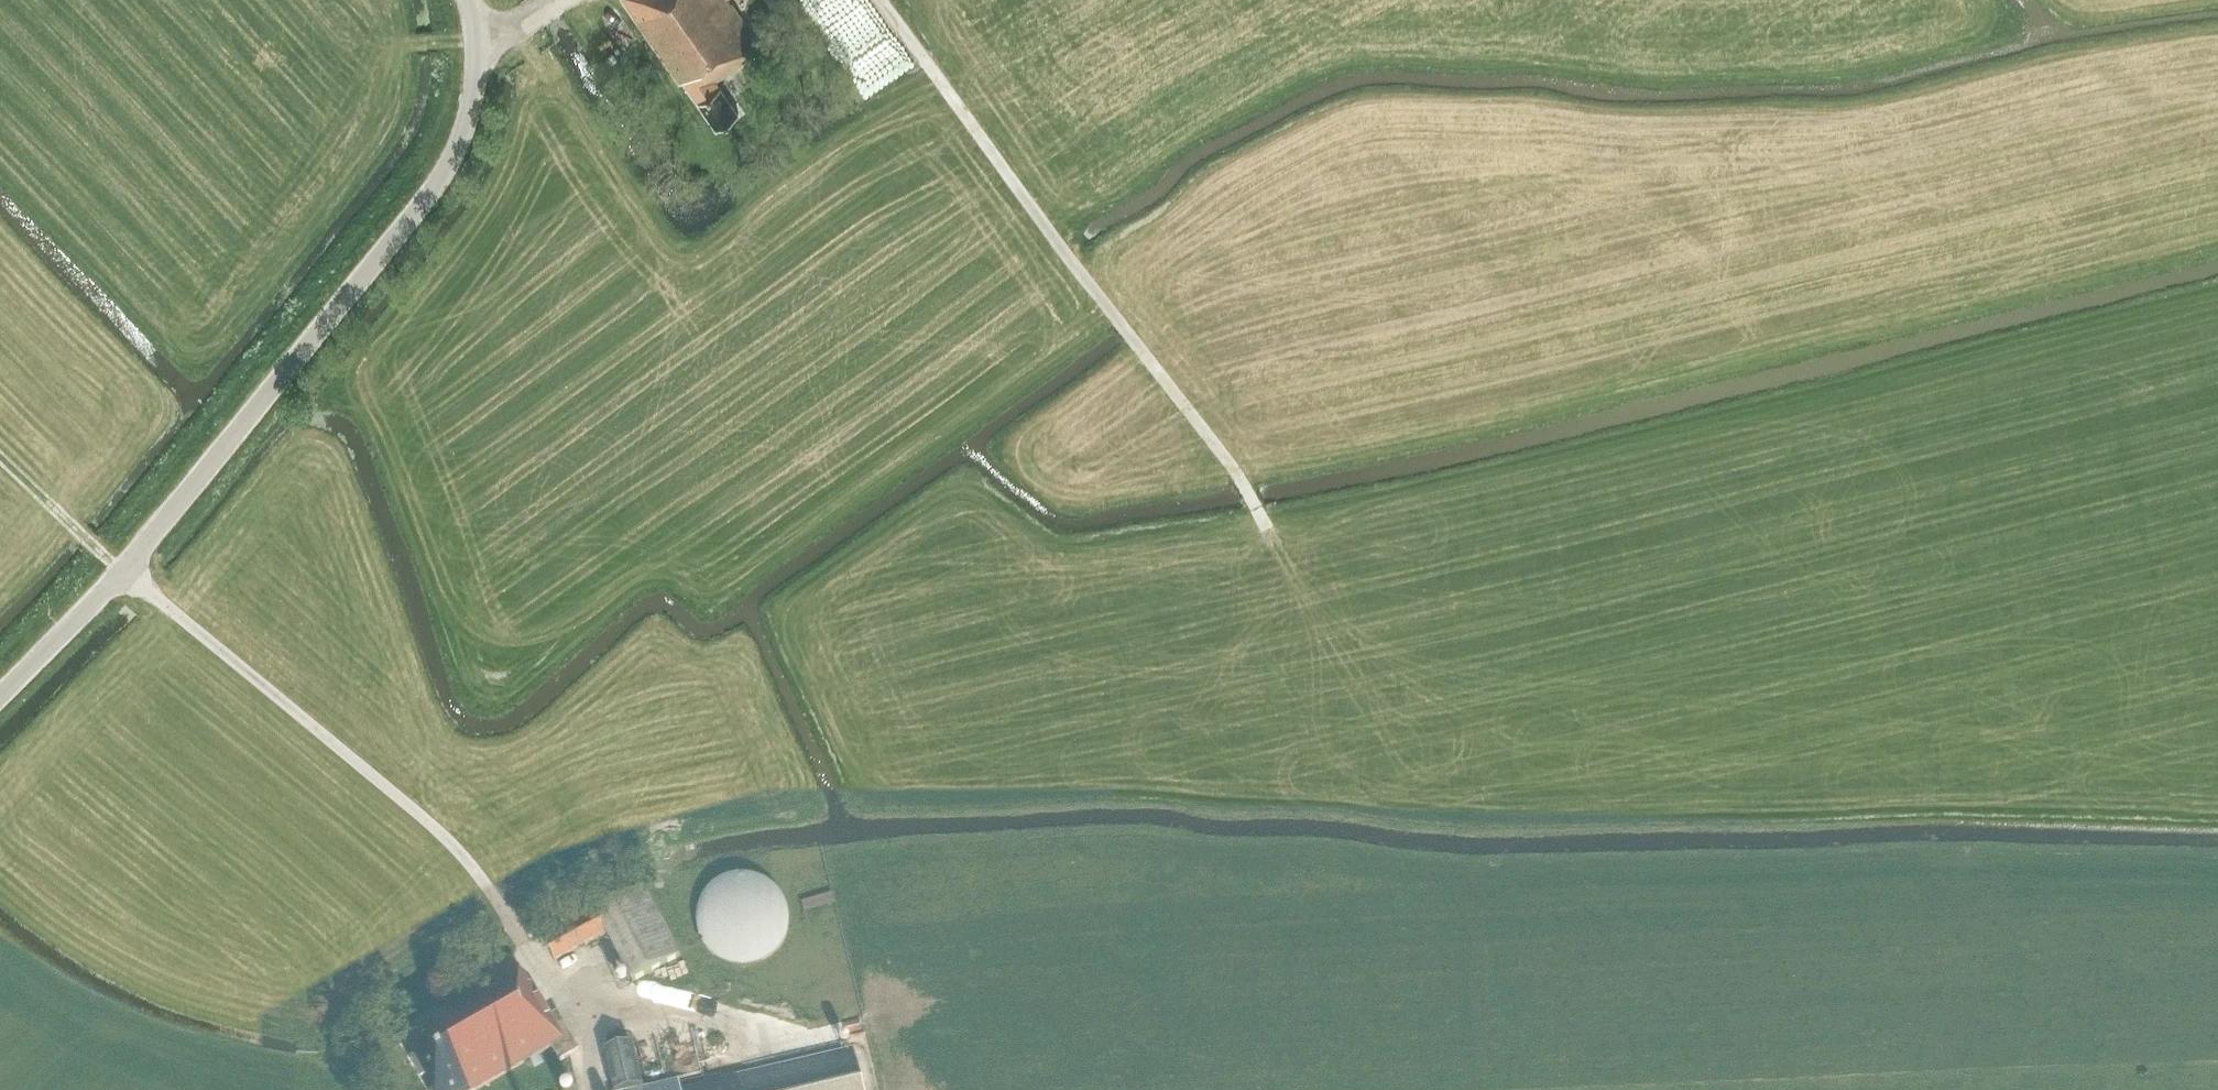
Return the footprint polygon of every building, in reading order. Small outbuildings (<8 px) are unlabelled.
[(680,82),(684,79),(717,128),(739,113),(716,80),(762,48),(730,0),(624,0),(680,82)] [(621,52),(639,39),(616,6),(598,18),(621,52)] [(740,875),(733,876),(726,878),(720,881),(714,884),(709,889),(704,895),(701,901),(698,908),(697,914),(696,921),(697,929),(698,935),(701,942),(705,948),(709,953),(715,958),(721,962),(727,965),(734,966),(741,967),(748,967),(755,965),(762,963),(768,959),(774,955),(779,950),(782,944),(786,938),(788,931),(789,924),(789,917),(787,910),(785,903),(782,897),(778,891),(773,886),(767,882),(761,879),(754,876),(747,875),(740,875)] [(680,958),(642,887),(594,912),(593,910),(574,920),(578,928),(546,945),(555,961),(606,934),(632,983),(680,958)] [(559,1015),(551,1020),(531,984),(528,986),(514,963),(474,986),(476,991),(394,1037),(425,1089),(476,1089),(551,1047),(559,1061),(579,1050),(559,1015)] [(632,1045),(604,1052),(613,1089),(643,1089),(632,1045)] [(854,1050),(758,1072),(682,1089),(863,1089),(854,1050)]
